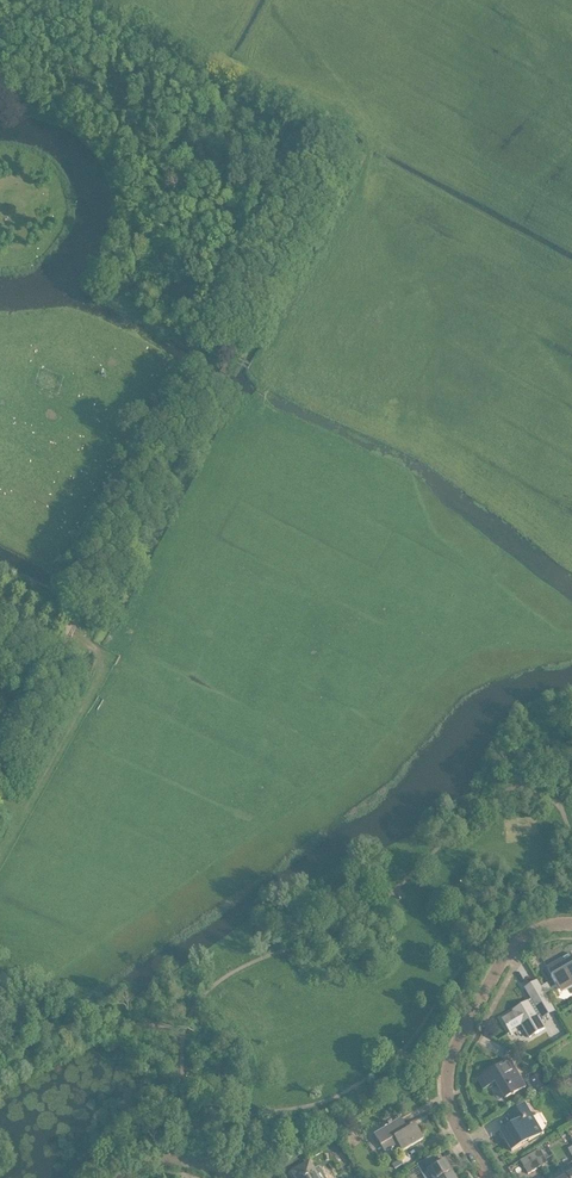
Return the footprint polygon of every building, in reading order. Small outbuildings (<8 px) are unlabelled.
[(551,976),(555,983),(560,980),(564,987),(571,982),(571,956),(570,953),(546,966),(552,975),(551,976)] [(512,1034),(512,1033),(510,1030),(521,1023),(529,1037),(545,1028),(538,1016),(540,1015),(543,1019),(543,1018),(542,1017),(554,1010),(555,1011),(536,979),(536,980),(536,981),(525,988),(524,987),(523,987),(531,999),(513,1010),(514,1011),(502,1018),(512,1034)] [(525,1086),(509,1060),(477,1079),(483,1088),(495,1081),(505,1098),(525,1086)] [(539,1073),(529,1079),(536,1092),(547,1086),(539,1073)] [(500,1131),(511,1151),(542,1132),(524,1103),(507,1113),(514,1123),(500,1131)] [(385,1127),(373,1134),(384,1152),(398,1144),(402,1151),(423,1138),(415,1124),(407,1129),(400,1117),(391,1123),(391,1122),(384,1126),(385,1127)] [(519,1160),(523,1166),(527,1173),(539,1166),(535,1159),(543,1155),(539,1149),(519,1160)] [(453,1173),(444,1159),(436,1164),(431,1155),(417,1164),(425,1177),(444,1177),(453,1173)] [(535,1159),(539,1166),(546,1161),(543,1155),(535,1159)] [(292,1171),(296,1177),(319,1177),(309,1162),(292,1171)] [(561,1168),(564,1174),(566,1177),(571,1177),(571,1162),(561,1168)]
